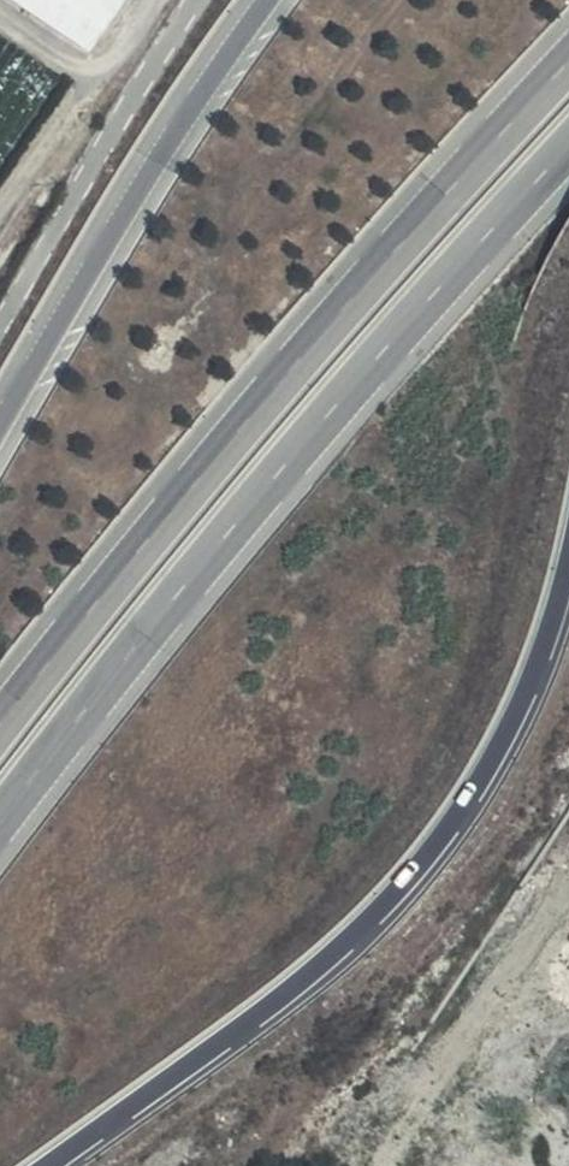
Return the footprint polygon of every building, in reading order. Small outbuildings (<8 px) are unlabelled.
[(89,51),(124,0),(14,0),(89,51)]
